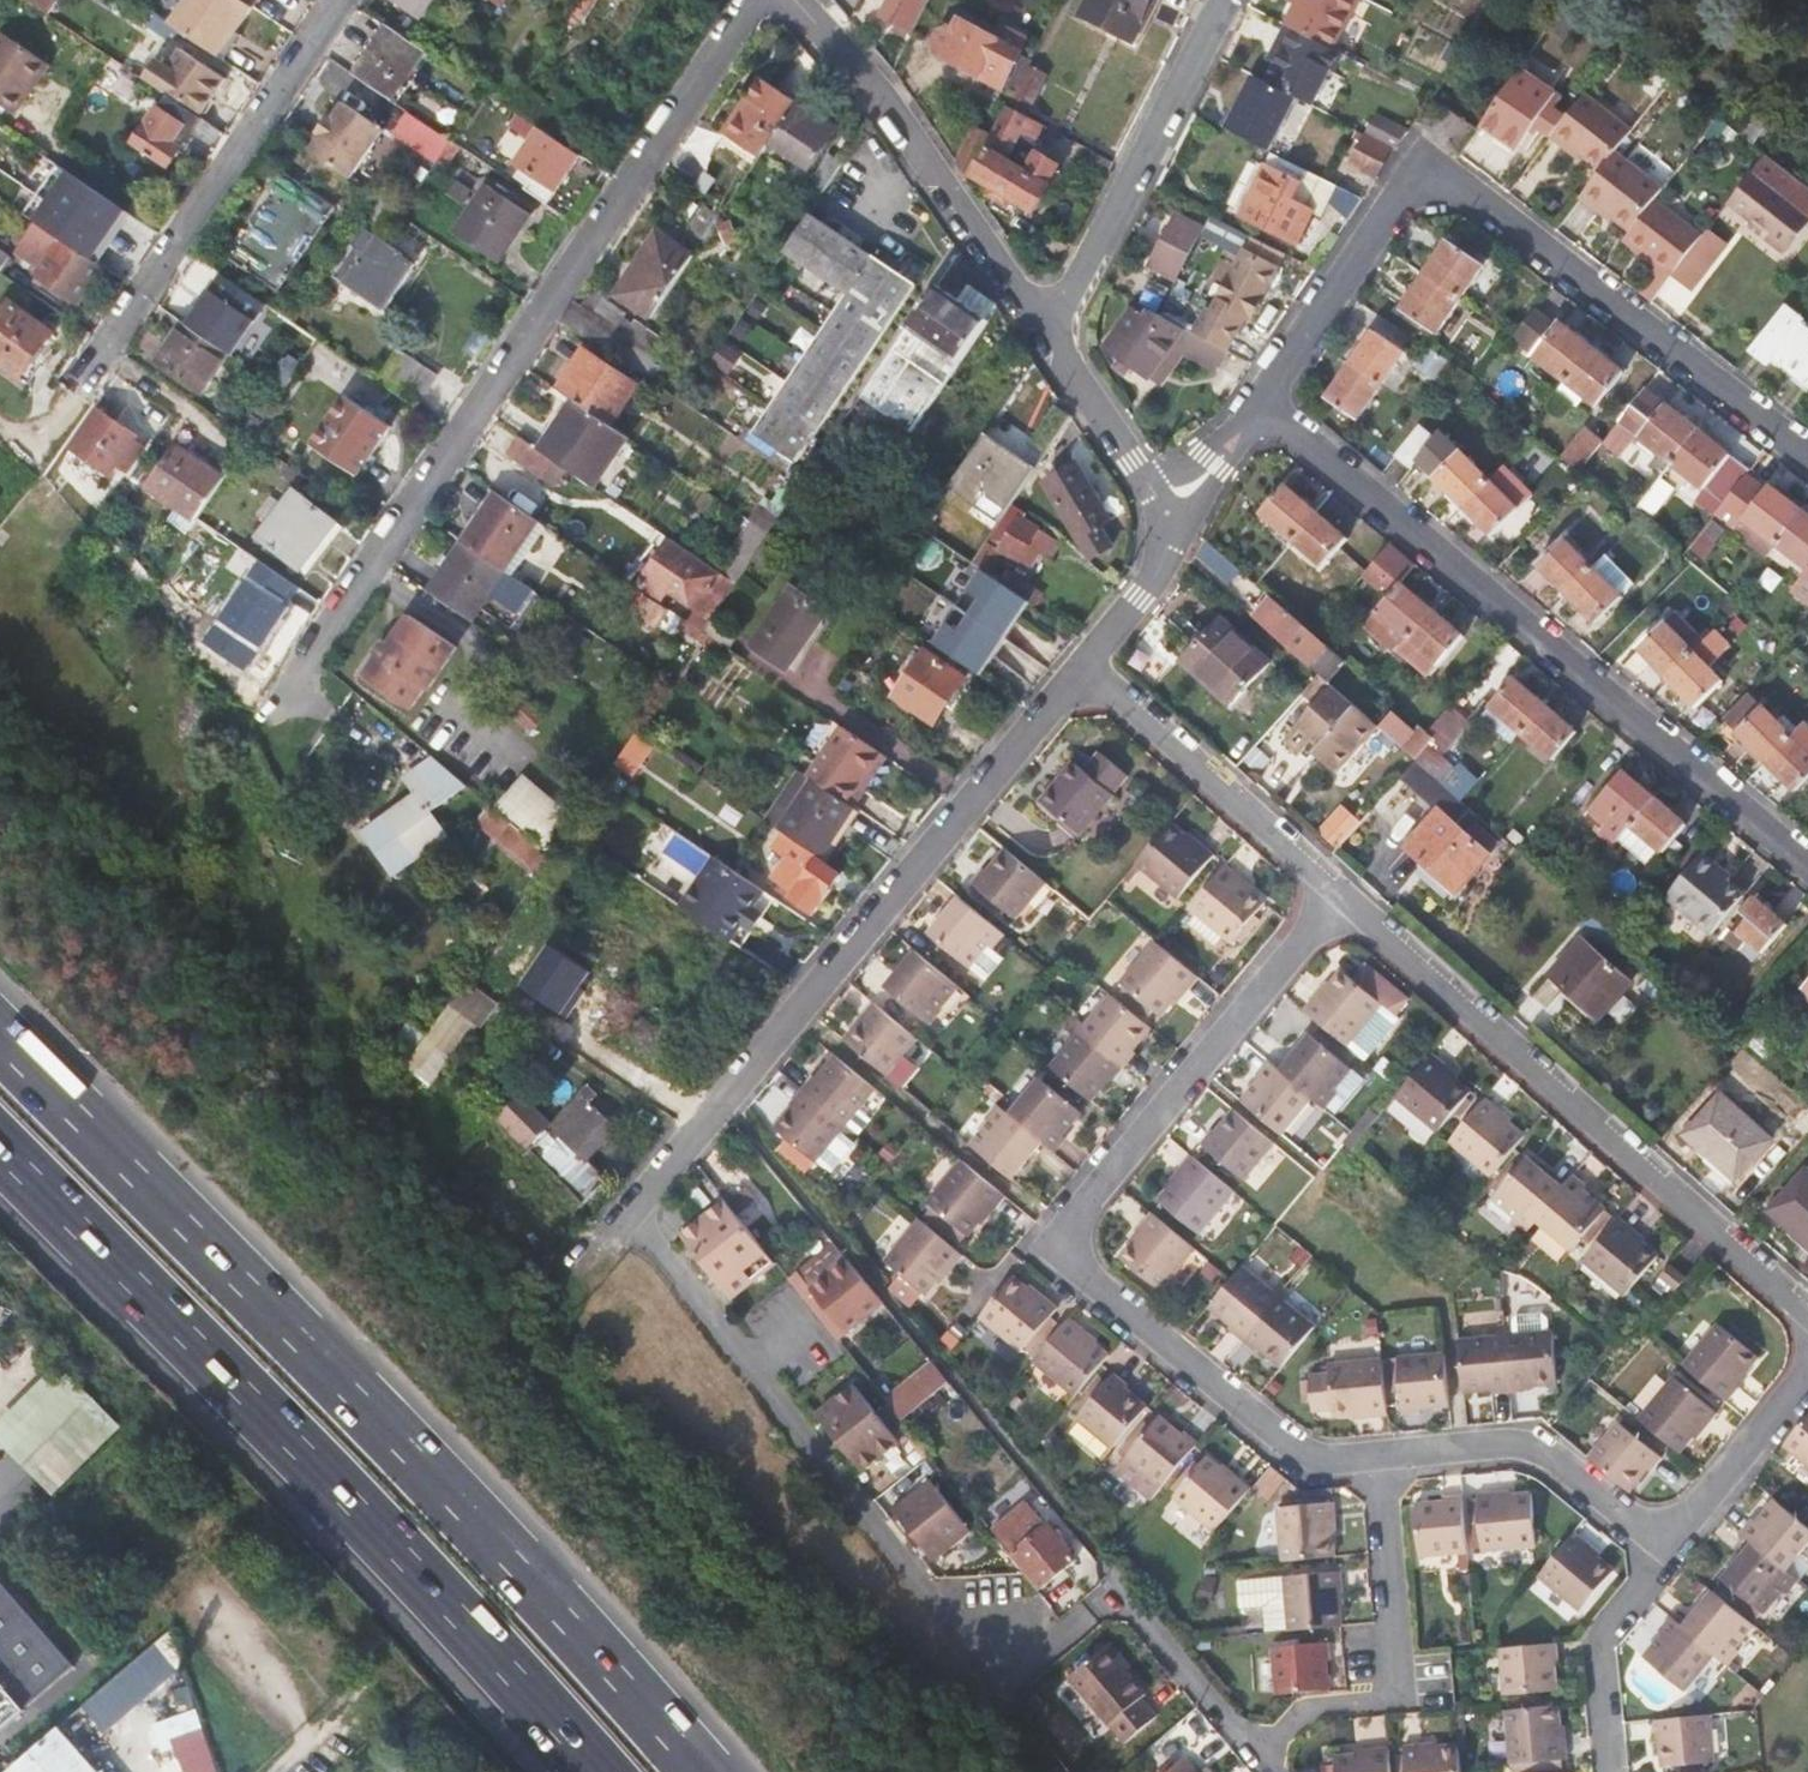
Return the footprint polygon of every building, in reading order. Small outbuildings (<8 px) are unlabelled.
[(54,14),(63,0),(32,0),(54,14)] [(173,27),(220,58),(254,10),(240,0),(191,0),(173,27)] [(254,10),(255,10),(263,0),(240,0),(254,10)] [(398,0),(428,20),(442,0),(398,0)] [(574,20),(583,26),(601,0),(587,0),(574,20)] [(880,15),(911,32),(928,0),(889,0),(880,15)] [(1149,0),(1089,0),(1082,12),(1134,41),(1144,20),(1139,17),(1149,0)] [(1296,7),(1286,26),(1333,50),(1359,0),(1300,0),(1296,7)] [(1006,83),(1017,90),(1028,69),(1017,63),(1024,47),(1008,39),(1005,45),(960,21),(955,31),(952,32),(946,28),(941,31),(934,45),(936,54),(1003,90),(1006,83)] [(1287,48),(1279,63),(1267,85),(1296,99),(1313,109),(1341,54),(1333,50),(1286,26),(1277,44),(1287,48)] [(426,52),(392,30),(357,80),(393,103),(426,52)] [(45,66),(2,36),(0,39),(0,106),(18,118),(28,102),(24,99),(45,66)] [(1277,44),(1270,58),(1279,63),(1287,48),(1277,44)] [(190,59),(183,55),(172,71),(179,77),(169,92),(204,118),(207,114),(210,116),(218,105),(214,102),(217,97),(221,100),(227,90),(224,88),(225,86),(211,76),(215,71),(209,67),(210,65),(199,57),(197,59),(193,56),(190,59)] [(170,65),(159,58),(144,80),(154,87),(170,65)] [(594,76),(603,82),(612,70),(603,64),(594,76)] [(1041,84),(1038,74),(1028,69),(1017,90),(1007,109),(1026,118),(1041,84)] [(1558,100),(1519,74),(1480,130),(1516,154),(1533,128),(1551,140),(1562,125),(1547,115),(1558,100)] [(1268,152),(1296,99),(1267,85),(1254,77),(1235,111),(1225,130),(1268,152)] [(761,161),(771,146),(799,105),(763,80),(749,101),(755,105),(732,140),(761,161)] [(133,145),(168,170),(193,135),(216,152),(227,136),(167,96),(133,145)] [(1584,96),(1562,125),(1551,140),(1569,153),(1573,149),(1583,157),(1601,171),(1616,151),(1631,132),(1584,96)] [(749,101),(720,145),(756,169),(761,161),(732,140),(755,105),(749,101)] [(811,174),(838,132),(799,105),(771,146),(811,174)] [(349,181),(381,133),(343,107),(332,123),(328,120),(316,138),(320,141),(311,156),(349,181)] [(1225,130),(1235,111),(1230,108),(1220,127),(1225,130)] [(1021,133),(1036,141),(1043,127),(1026,118),(1007,109),(992,138),(974,174),(994,189),(989,196),(1009,209),(1013,201),(1034,216),(1049,188),(1047,187),(1057,167),(1037,156),(1027,175),(1008,163),(1021,133)] [(411,116),(398,135),(441,165),(455,144),(411,116)] [(520,166),(559,192),(582,157),(521,116),(512,129),(535,144),(520,166)] [(976,129),(957,166),(969,183),(974,174),(992,138),(976,129)] [(1349,165),(1377,179),(1391,149),(1358,132),(1353,140),(1360,143),(1349,165)] [(1037,156),(1037,149),(1036,141),(1021,133),(1008,163),(1027,175),(1037,156)] [(1569,153),(1580,161),(1583,157),(1573,149),(1569,153)] [(1616,151),(1601,171),(1581,196),(1600,211),(1604,206),(1615,215),(1633,229),(1653,203),(1664,188),(1616,151)] [(1311,214),(1321,219),(1336,188),(1270,153),(1241,214),(1275,231),(1273,232),(1295,244),(1311,214)] [(1088,166),(1107,176),(1114,164),(1095,154),(1088,166)] [(1741,187),(1729,202),(1748,217),(1744,222),(1784,251),(1807,218),(1789,204),(1798,191),(1803,184),(1765,155),(1755,168),(1758,170),(1744,188),(1741,187)] [(811,190),(823,198),(844,168),(832,160),(811,190)] [(43,229),(94,263),(128,213),(71,175),(38,225),(43,229)] [(336,211),(287,176),(270,200),(273,201),(230,261),(278,294),(336,211)] [(1804,195),(1807,191),(1807,188),(1803,184),(1798,191),(1804,195)] [(533,216),(492,187),(457,237),(499,265),(533,216)] [(1662,261),(1657,268),(1638,293),(1652,304),(1668,283),(1696,245),(1701,240),(1653,203),(1633,229),(1628,235),(1662,261)] [(1600,211),(1612,219),(1615,215),(1604,206),(1600,211)] [(1178,279),(1204,229),(1177,215),(1151,266),(1178,279)] [(874,261),(810,218),(786,253),(785,255),(841,296),(837,302),(843,307),(874,261)] [(404,259),(406,255),(361,227),(348,246),(357,251),(348,263),(358,269),(349,280),(372,295),(368,300),(385,312),(415,267),(404,259)] [(35,280),(79,309),(105,270),(94,263),(43,229),(39,234),(32,230),(21,247),(28,252),(23,259),(41,271),(35,280)] [(662,234),(620,296),(654,319),(696,257),(662,234)] [(1628,235),(1623,242),(1657,268),(1662,261),(1628,235)] [(1486,267),(1453,242),(1429,277),(1463,300),(1486,267)] [(1687,298),(1715,259),(1696,245),(1668,283),(1687,298)] [(1221,304),(1214,300),(1195,335),(1227,352),(1246,317),(1253,321),(1280,268),(1247,251),(1221,304)] [(2,275),(11,262),(0,255),(0,274),(2,275)] [(918,291),(874,261),(843,307),(756,434),(800,464),(918,291)] [(968,286),(974,278),(955,263),(938,288),(957,301),(968,286)] [(1438,335),(1463,300),(1429,277),(1405,312),(1438,335)] [(232,356),(265,307),(222,278),(189,327),(232,356)] [(968,286),(957,301),(938,288),(863,399),(914,435),(989,324),(979,316),(989,301),(968,286)] [(989,324),(998,310),(991,299),(989,301),(979,316),(989,324)] [(1797,311),(1788,303),(1752,349),(1762,356),(1797,311)] [(53,337),(7,304),(0,314),(0,365),(22,381),(53,337)] [(624,364),(636,347),(576,304),(564,322),(624,364)] [(1560,323),(1557,327),(1536,310),(1514,339),(1568,382),(1594,349),(1560,323)] [(1133,311),(1108,348),(1150,377),(1175,340),(1133,311)] [(1797,311),(1762,356),(1773,365),(1781,356),(1800,373),(1794,381),(1807,391),(1807,328),(1804,324),(1807,320),(1797,311)] [(291,345),(300,330),(274,312),(251,347),(289,371),(301,353),(291,345)] [(204,393),(229,357),(185,327),(161,364),(204,393)] [(1408,351),(1378,331),(1354,365),(1384,386),(1408,351)] [(1186,354),(1217,371),(1227,352),(1195,335),(1188,348),(1184,354),(1186,354)] [(1150,377),(1165,387),(1186,354),(1184,354),(1188,348),(1175,340),(1150,377)] [(1599,407),(1626,374),(1594,349),(1568,382),(1599,407)] [(398,352),(378,382),(417,408),(437,378),(398,352)] [(640,389),(587,353),(559,392),(574,402),(612,428),(640,389)] [(1361,419),(1384,386),(1354,365),(1331,398),(1361,419)] [(1673,465),(1701,430),(1647,389),(1620,424),(1673,465)] [(698,404),(689,398),(685,404),(694,410),(698,404)] [(390,429),(347,400),(324,434),(367,463),(390,429)] [(628,439),(612,428),(574,402),(541,451),(556,461),(595,487),(628,439)] [(1026,446),(1044,457),(1070,418),(1054,406),(1026,446)] [(139,440),(100,414),(74,451),(114,478),(121,467),(131,473),(144,452),(135,446),(139,440)] [(1436,438),(1421,427),(1398,457),(1413,467),(1419,459),(1436,438)] [(1750,477),(1754,472),(1701,430),(1673,465),(1727,507),(1750,477)] [(1490,480),(1442,431),(1436,438),(1419,459),(1465,505),(1490,480)] [(1568,462),(1582,472),(1604,443),(1590,432),(1568,462)] [(556,461),(541,451),(522,438),(510,455),(538,476),(547,474),(556,461)] [(1007,514),(1036,470),(987,438),(953,488),(1002,521),(1007,514)] [(177,448),(149,489),(196,522),(197,520),(225,479),(177,448)] [(283,472),(301,486),(307,477),(289,465),(283,472)] [(1111,524),(1075,466),(1043,485),(1095,564),(1115,552),(1101,531),(1111,524)] [(810,477),(797,469),(792,476),(805,485),(810,477)] [(1773,485),(1767,491),(1750,477),(1727,507),(1721,514),(1772,554),(1778,546),(1806,511),(1773,485)] [(1494,535),(1519,510),(1490,480),(1465,505),(1494,535)] [(785,546),(819,495),(805,485),(798,495),(770,535),(785,546)] [(798,495),(786,488),(759,528),(770,535),(798,495)] [(1288,489),(1264,516),(1296,543),(1319,515),(1288,489)] [(301,570),(338,522),(295,490),(259,537),(301,570)] [(539,521),(498,493),(464,544),(505,571),(539,521)] [(1806,511),(1778,546),(1807,568),(1807,513),(1806,511)] [(1028,570),(1048,539),(1007,514),(1002,521),(972,565),(983,572),(989,576),(1004,555),(1028,570)] [(1327,569),(1351,541),(1319,515),(1296,543),(1327,569)] [(770,535),(759,528),(753,524),(721,571),(733,580),(738,583),(751,564),(770,535)] [(751,564),(767,573),(785,546),(770,535),(751,564)] [(1567,538),(1541,563),(1570,592),(1596,566),(1567,538)] [(1243,570),(1208,539),(1196,564),(1226,590),(1243,570)] [(505,571),(464,544),(431,594),(471,621),(505,571)] [(1402,586),(1418,566),(1391,544),(1369,572),(1395,594),(1367,628),(1396,652),(1408,638),(1411,640),(1434,612),(1402,586)] [(685,565),(665,551),(640,586),(661,601),(670,588),(702,610),(715,591),(683,567),(685,565)] [(1626,596),(1634,589),(1604,559),(1596,566),(1626,596)] [(1599,622),(1626,596),(1596,566),(1570,592),(1599,622)] [(1007,642),(1032,605),(1004,586),(989,576),(983,572),(958,609),(1007,642)] [(1011,576),(1004,586),(1032,605),(1035,607),(1043,597),(1011,576)] [(1796,591),(1807,600),(1807,576),(1796,591)] [(724,603),(738,583),(733,580),(719,600),(724,603)] [(250,583),(224,623),(226,624),(212,645),(240,664),(254,642),(261,648),(288,610),(250,583)] [(793,588),(752,647),(766,656),(788,672),(829,613),(793,588)] [(1348,662),(1269,593),(1252,613),(1323,676),(1331,682),(1348,662)] [(655,631),(670,610),(648,595),(633,616),(655,631)] [(880,595),(873,604),(889,615),(896,605),(880,595)] [(1007,642),(958,609),(934,645),(983,677),(1007,642)] [(697,620),(693,617),(689,623),(704,633),(713,620),(714,619),(704,611),(697,620)] [(1431,678),(1465,638),(1434,612),(1411,640),(1401,652),(1431,678)] [(1641,650),(1671,679),(1705,643),(1676,614),(1641,650)] [(375,658),(379,661),(365,681),(410,710),(424,690),(429,693),(458,649),(409,617),(389,646),(384,646),(375,658)] [(752,647),(713,620),(704,633),(757,669),(766,656),(752,647)] [(686,621),(680,630),(698,643),(704,633),(689,623),(686,621)] [(1274,667),(1224,623),(1186,665),(1235,710),(1274,667)] [(1712,669),(1732,648),(1716,632),(1705,643),(1671,679),(1701,708),(1726,683),(1712,669)] [(967,681),(926,653),(894,698),(937,725),(967,681)] [(254,695),(228,672),(219,685),(233,704),(242,711),(254,695)] [(1342,775),(1383,728),(1331,682),(1323,676),(1304,697),(1317,708),(1288,742),(1307,757),(1313,750),(1342,775)] [(1513,678),(1480,717),(1514,746),(1524,735),(1547,706),(1513,678)] [(1772,762),(1796,737),(1752,692),(1727,717),(1772,762)] [(531,732),(549,713),(522,695),(511,709),(531,723),(526,728),(531,732)] [(1474,723),(1452,705),(1429,733),(1437,740),(1450,751),(1474,723)] [(1554,760),(1578,732),(1547,706),(1524,735),(1554,760)] [(1381,723),(1385,726),(1383,728),(1405,748),(1416,735),(1391,712),(1381,723)] [(882,754),(842,727),(808,777),(852,807),(863,790),(858,787),(882,754)] [(641,759),(652,743),(637,733),(626,749),(628,751),(641,759)] [(1429,733),(1412,754),(1419,760),(1437,740),(1429,733)] [(1807,786),(1807,749),(1796,737),(1772,762),(1802,792),(1807,786)] [(1463,763),(1450,751),(1437,740),(1419,760),(1445,783),(1463,763)] [(702,768),(672,748),(667,753),(697,774),(702,768)] [(629,776),(641,759),(628,751),(616,768),(629,776)] [(863,790),(886,757),(882,754),(858,787),(863,790)] [(1087,771),(1077,763),(1045,802),(1086,836),(1132,779),(1102,754),(1087,771)] [(432,812),(466,787),(433,759),(404,781),(416,797),(375,827),(381,835),(370,843),(395,876),(449,837),(432,812)] [(1445,783),(1419,760),(1403,778),(1440,812),(1457,794),(1445,783)] [(852,807),(808,777),(801,772),(787,791),(801,800),(780,829),(821,857),(855,809),(852,807)] [(1602,800),(1635,827),(1658,799),(1626,772),(1602,800)] [(576,819),(528,776),(499,808),(547,850),(576,819)] [(787,791),(766,820),(780,829),(801,800),(787,791)] [(1665,853),(1688,825),(1658,799),(1635,827),(1623,842),(1650,865),(1662,851),(1665,853)] [(490,821),(483,829),(540,876),(552,858),(493,809),(485,818),(490,821)] [(1458,895),(1491,859),(1440,812),(1406,849),(1458,895)] [(1205,844),(1202,848),(1173,825),(1159,842),(1141,865),(1183,900),(1219,856),(1205,844)] [(375,827),(365,835),(370,843),(381,835),(375,827)] [(569,845),(576,850),(583,841),(575,836),(569,845)] [(552,858),(540,876),(539,877),(562,892),(582,863),(559,847),(552,858)] [(1042,908),(1059,890),(1010,850),(992,870),(989,868),(978,882),(1021,918),(1035,902),(1042,908)] [(813,918),(836,886),(859,902),(869,890),(844,872),(840,876),(808,855),(790,882),(795,886),(790,892),(796,897),(791,903),(813,918)] [(1667,899),(1712,937),(1744,898),(1716,875),(1721,869),(1704,855),(1667,899)] [(717,860),(682,908),(732,942),(742,928),(755,908),(765,893),(717,860)] [(1244,881),(1246,878),(1230,865),(1195,908),(1237,943),(1270,903),(1244,881)] [(1744,898),(1749,892),(1721,869),(1716,875),(1744,898)] [(540,903),(530,896),(501,937),(513,945),(517,940),(536,952),(564,911),(544,898),(540,903)] [(998,949),(1010,935),(965,899),(936,933),(985,974),(1003,954),(998,949)] [(1765,955),(1789,928),(1756,901),(1733,929),(1765,955)] [(753,935),(767,916),(755,908),(742,928),(753,935)] [(1634,980),(1584,936),(1552,972),(1602,1016),(1634,980)] [(1189,989),(1193,992),(1204,978),(1164,946),(1161,943),(1128,982),(1168,1016),(1189,989)] [(953,1014),(971,992),(921,951),(891,985),(936,1023),(948,1009),(953,1014)] [(1326,998),(1323,995),(1309,1011),(1353,1048),(1390,1005),(1403,1015),(1416,1000),(1375,966),(1362,981),(1349,971),(1326,998)] [(483,996),(470,986),(453,1007),(467,1018),(444,1045),(461,1058),(496,1016),(479,1002),(483,996)] [(1142,1053),(1139,1051),(1157,1029),(1117,996),(1092,1025),(1086,1032),(1130,1068),(1142,1053)] [(907,1055),(920,1039),(877,1003),(867,1015),(871,1018),(851,1041),(900,1082),(917,1062),(907,1055)] [(1092,1025),(1084,1018),(1077,1025),(1086,1032),(1092,1025)] [(410,1060),(427,1031),(410,1021),(393,1051),(410,1060)] [(1077,1025),(1073,1029),(1082,1037),(1086,1032),(1077,1025)] [(1086,1032),(1082,1037),(1055,1069),(1096,1102),(1115,1079),(1118,1082),(1130,1068),(1086,1032)] [(1356,1071),(1315,1036),(1284,1072),(1316,1098),(1330,1110),(1343,1096),(1338,1092),(1356,1071)] [(1450,1067),(1453,1065),(1438,1052),(1405,1092),(1402,1096),(1443,1131),(1478,1091),(1450,1067)] [(853,1118),(879,1088),(840,1057),(820,1080),(816,1076),(806,1089),(858,1133),(863,1127),(853,1118)] [(1262,1076),(1265,1079),(1247,1100),(1286,1134),(1304,1112),(1316,1098),(1284,1072),(1274,1062),(1262,1076)] [(519,1106),(504,1120),(511,1128),(580,1200),(607,1178),(587,1156),(613,1128),(590,1107),(598,1099),(568,1072),(530,1116),(519,1106)] [(1045,1081),(1027,1103),(1015,1117),(1047,1144),(1058,1153),(1071,1138),(1068,1136),(1086,1115),(1045,1081)] [(854,1138),(858,1133),(806,1089),(794,1103),(798,1107),(780,1127),(819,1161),(843,1130),(854,1138)] [(1777,1139),(1725,1092),(1688,1133),(1714,1156),(1717,1153),(1742,1177),(1777,1139)] [(1027,1103),(1015,1093),(1003,1107),(1015,1117),(1027,1103)] [(1318,1124),(1330,1110),(1316,1098),(1304,1112),(1318,1124)] [(1491,1098),(1455,1140),(1497,1176),(1530,1135),(1504,1113),(1506,1110),(1491,1098)] [(1047,1144),(1015,1117),(1003,1107),(991,1121),(994,1124),(977,1145),(1017,1179),(1047,1144)] [(1248,1179),(1277,1143),(1238,1111),(1220,1132),(1216,1129),(1205,1143),(1248,1179)] [(1201,1232),(1237,1191),(1195,1155),(1182,1170),(1186,1173),(1163,1199),(1201,1232)] [(1519,1216),(1517,1218),(1531,1231),(1541,1219),(1567,1188),(1532,1158),(1498,1197),(1519,1216)] [(999,1214),(1011,1198),(969,1162),(933,1204),(973,1237),(995,1211),(999,1214)] [(1773,1209),(1797,1231),(1799,1228),(1807,1236),(1807,1169),(1773,1209)] [(1590,1191),(1593,1188),(1578,1175),(1567,1188),(1541,1219),(1556,1231),(1578,1251),(1612,1210),(1590,1191)] [(720,1201),(726,1197),(714,1182),(708,1187),(720,1201)] [(735,1300),(780,1265),(729,1201),(684,1237),(735,1300)] [(1164,1291),(1199,1250),(1154,1212),(1142,1226),(1145,1229),(1123,1256),(1164,1291)] [(1640,1231),(1625,1217),(1587,1261),(1629,1298),(1663,1258),(1637,1235),(1640,1231)] [(958,1270),(970,1255),(927,1219),(893,1261),(932,1294),(954,1267),(958,1270)] [(1531,1231),(1544,1243),(1556,1231),(1541,1219),(1531,1231)] [(850,1261),(838,1246),(800,1277),(812,1292),(850,1261)] [(850,1261),(812,1292),(800,1277),(793,1282),(840,1340),(885,1303),(850,1261)] [(1235,1328),(1233,1331),(1246,1342),(1283,1296),(1276,1290),(1247,1266),(1236,1280),(1213,1308),(1235,1328)] [(1674,1266),(1661,1282),(1677,1295),(1690,1280),(1674,1266)] [(1044,1298),(1018,1277),(985,1318),(1025,1352),(1062,1308),(1047,1295),(1044,1298)] [(1290,1288),(1283,1282),(1276,1290),(1283,1296),(1290,1288)] [(1297,1294),(1290,1288),(1283,1296),(1290,1302),(1297,1294)] [(1261,1353),(1264,1350),(1285,1369),(1320,1327),(1290,1302),(1283,1296),(1246,1342),(1261,1353)] [(1087,1329),(1074,1317),(1036,1362),(1080,1397),(1114,1357),(1084,1333),(1087,1329)] [(1558,1333),(1549,1334),(1548,1325),(1542,1319),(1515,1322),(1509,1328),(1510,1337),(1514,1393),(1534,1392),(1534,1388),(1562,1386),(1558,1333)] [(1760,1358),(1720,1324),(1686,1365),(1729,1402),(1741,1388),(1737,1385),(1760,1358)] [(1503,1338),(1462,1341),(1466,1393),(1497,1392),(1497,1395),(1514,1393),(1510,1337),(1503,1338)] [(1424,1414),(1424,1409),(1452,1407),(1447,1355),(1401,1359),(1406,1416),(1424,1414)] [(1374,1414),(1374,1418),(1391,1416),(1386,1360),(1312,1365),(1315,1402),(1320,1401),(1321,1412),(1337,1411),(1338,1417),(1374,1414)] [(0,1423),(0,1438),(57,1494),(120,1429),(55,1366),(0,1423)] [(941,1371),(895,1408),(913,1430),(959,1392),(941,1371)] [(1119,1374),(1087,1412),(1124,1443),(1154,1407),(1130,1389),(1133,1385),(1119,1374)] [(1721,1413),(1676,1377),(1641,1418),(1681,1452),(1703,1426),(1707,1429),(1721,1413)] [(819,1414),(864,1471),(890,1450),(900,1442),(903,1440),(858,1384),(819,1414)] [(1166,1417),(1121,1470),(1157,1501),(1204,1444),(1190,1434),(1188,1437),(1166,1417)] [(1662,1459),(1619,1422),(1589,1457),(1623,1486),(1629,1491),(1647,1469),(1651,1472),(1662,1459)] [(1788,1447),(1807,1463),(1807,1422),(1788,1447)] [(897,1457),(906,1449),(900,1442),(890,1450),(897,1457)] [(1184,1488),(1182,1490),(1225,1527),(1256,1488),(1240,1474),(1237,1479),(1210,1457),(1205,1462),(1184,1488)] [(1200,1458),(1178,1484),(1184,1488),(1205,1462),(1200,1458)] [(974,1533),(932,1480),(894,1510),(936,1561),(974,1533)] [(1502,1499),(1501,1495),(1481,1496),(1485,1552),(1541,1549),(1538,1496),(1502,1499)] [(1175,1497),(1164,1511),(1195,1538),(1206,1525),(1175,1497)] [(1424,1558),(1471,1554),(1465,1497),(1447,1499),(1447,1503),(1419,1506),(1424,1558)] [(1800,1556),(1807,1547),(1807,1524),(1779,1501),(1761,1524),(1757,1521),(1746,1535),(1757,1544),(1789,1570),(1800,1556)] [(1282,1507),(1286,1562),(1338,1558),(1336,1522),(1340,1522),(1338,1503),(1282,1507)] [(1078,1558),(1049,1524),(1046,1526),(1027,1504),(995,1531),(1042,1587),(1078,1558)] [(1590,1549),(1592,1546),(1577,1533),(1542,1576),(1580,1607),(1613,1567),(1590,1549)] [(1785,1591),(1790,1595),(1802,1581),(1789,1570),(1757,1544),(1727,1581),(1768,1614),(1785,1591)] [(1807,1573),(1807,1562),(1800,1556),(1789,1570),(1802,1581),(1807,1573)] [(80,1655),(0,1574),(0,1732),(80,1655)] [(1265,1609),(1267,1636),(1344,1628),(1342,1594),(1345,1594),(1343,1575),(1238,1583),(1242,1611),(1265,1609)] [(1719,1657),(1731,1667),(1740,1674),(1744,1670),(1734,1662),(1743,1652),(1739,1648),(1758,1626),(1717,1593),(1687,1629),(1719,1657)] [(1648,1661),(1687,1695),(1706,1672),(1719,1657),(1687,1629),(1676,1620),(1663,1634),(1667,1638),(1648,1661)] [(1133,1660),(1112,1637),(1106,1642),(1126,1666),(1133,1660)] [(1126,1739),(1146,1722),(1156,1713),(1140,1693),(1146,1689),(1126,1666),(1106,1642),(1092,1654),(1070,1674),(1126,1739)] [(1557,1663),(1562,1663),(1560,1643),(1504,1649),(1508,1697),(1560,1692),(1557,1663)] [(1274,1651),(1278,1699),(1311,1696),(1329,1695),(1327,1666),(1333,1666),(1331,1646),(1274,1651)] [(1706,1672),(1719,1682),(1731,1667),(1719,1657),(1706,1672)] [(77,1742),(113,1710),(98,1694),(63,1726),(77,1742)] [(1565,1744),(1561,1707),(1509,1712),(1515,1768),(1570,1763),(1569,1743),(1565,1744)] [(1718,1762),(1713,1713),(1656,1719),(1658,1738),(1663,1737),(1665,1765),(1718,1762)] [(12,1771),(104,1771),(77,1742),(63,1726),(12,1771)] [(1409,1771),(1464,1771),(1461,1748),(1426,1752),(1425,1749),(1407,1750),(1409,1771)] [(1392,1750),(1373,1752),(1374,1757),(1337,1760),(1338,1766),(1338,1771),(1394,1771),(1392,1750)] [(1176,1761),(1163,1771),(1203,1771),(1186,1753),(1176,1761)]
